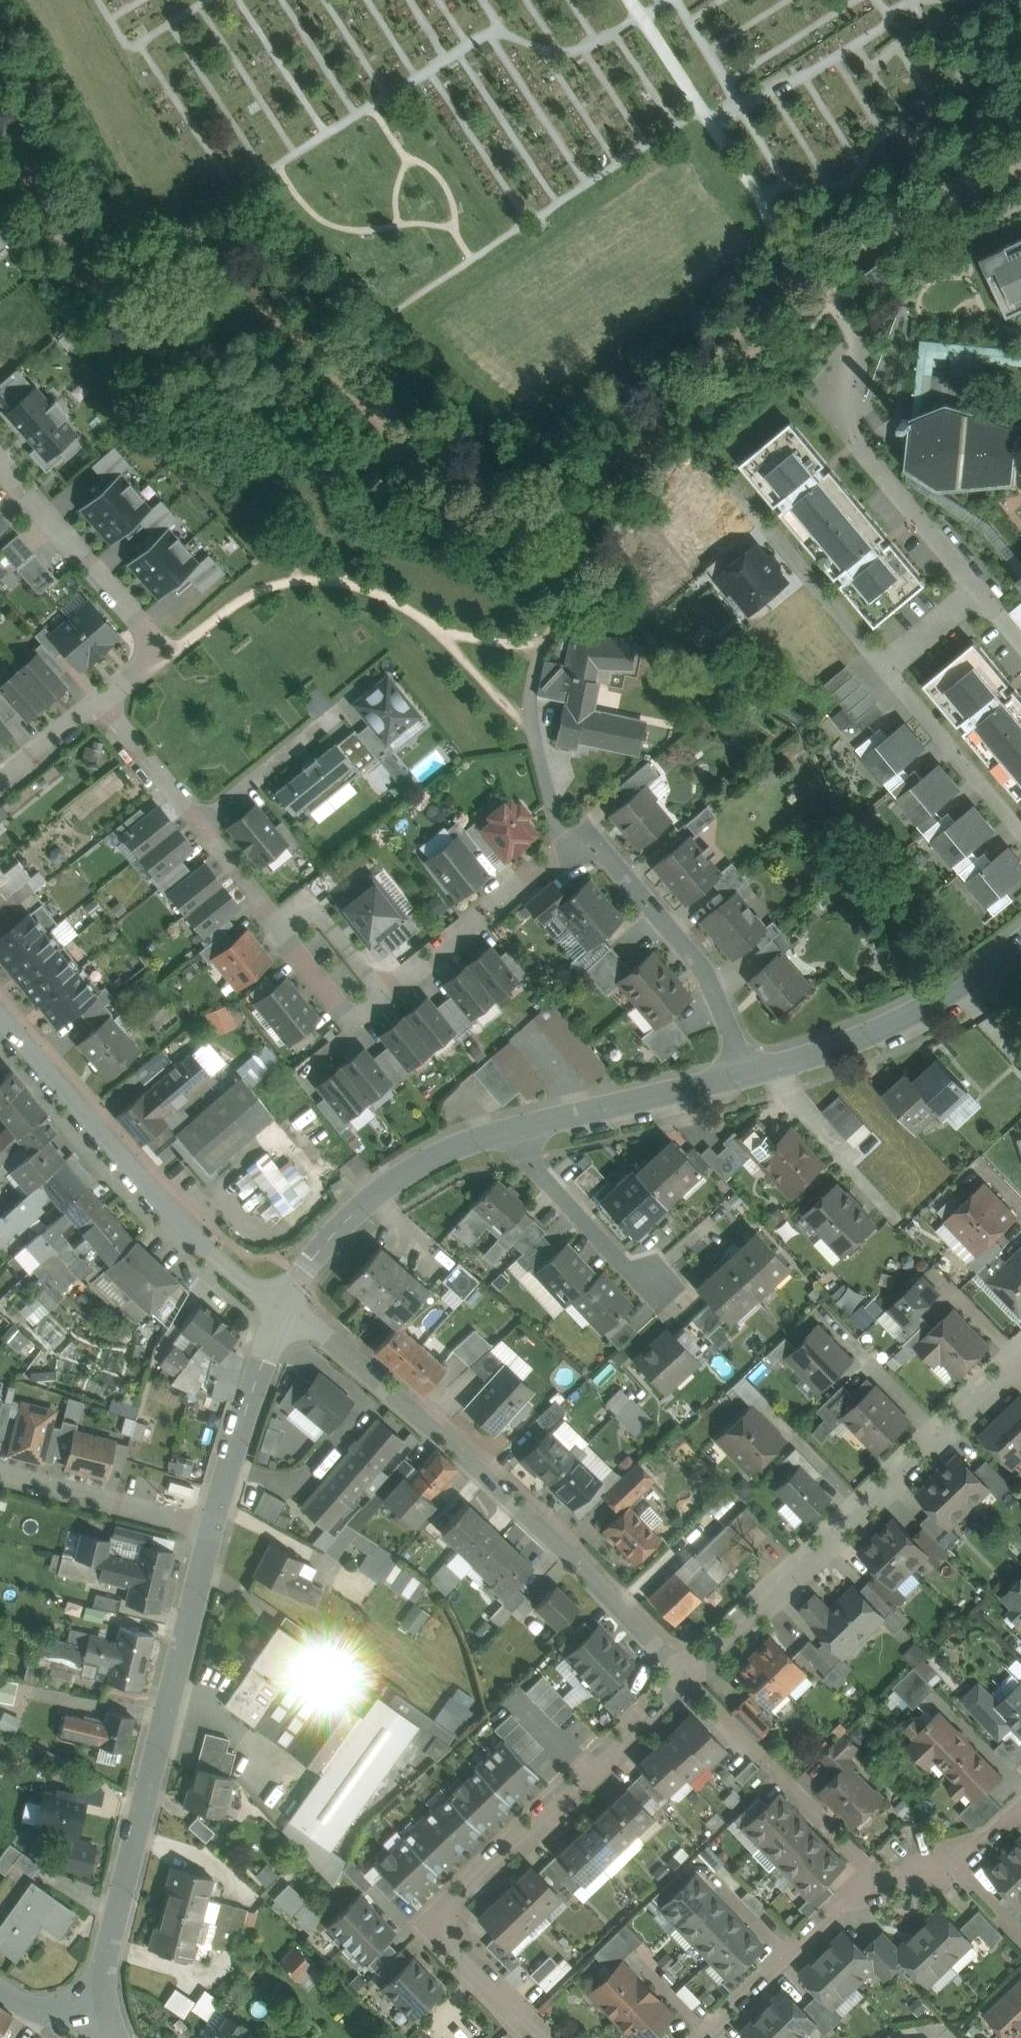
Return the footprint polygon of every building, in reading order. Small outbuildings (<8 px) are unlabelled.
[(9,241),(0,230),(0,248),(9,241)] [(980,258),(1007,317),(1020,311),(1020,239),(980,258)] [(875,262),(865,270),(866,271),(865,272),(866,274),(868,273),(873,280),(871,281),(872,283),(875,281),(878,285),(886,279),(884,275),(886,273),(885,271),(883,273),(878,266),(880,264),(879,262),(876,264),(875,262)] [(922,340),(914,415),(928,410),(932,374),(933,375),(935,355),(952,357),(952,356),(986,359),(986,360),(1020,364),(1020,350),(922,340)] [(952,356),(952,357),(950,376),(933,375),(932,374),(928,410),(914,415),(911,416),(911,418),(903,418),(903,424),(910,424),(908,446),(907,467),(943,491),(1016,482),(1020,437),(1020,422),(981,411),(986,360),(986,359),(952,356)] [(0,384),(0,404),(7,411),(34,387),(17,369),(0,384)] [(146,383),(133,379),(130,387),(144,391),(146,383)] [(7,411),(5,412),(36,447),(29,453),(46,471),(64,455),(59,449),(77,433),(64,418),(68,415),(55,400),(51,404),(35,386),(34,387),(7,411)] [(826,464),(792,422),(741,464),(775,506),(781,502),(786,508),(781,512),(808,545),(859,503),(831,470),(826,475),(821,468),(826,464)] [(108,484),(121,472),(130,465),(114,446),(92,466),(108,484)] [(984,517),(943,491),(907,467),(905,480),(977,528),(1020,578),(1020,563),(984,517)] [(387,478),(375,468),(374,469),(372,468),(371,469),(372,471),(366,478),(364,478),(363,481),(366,481),(368,487),(367,488),(368,490),(370,488),(376,489),(376,491),(378,491),(378,489),(384,482),(386,483),(387,482),(386,480),(387,478)] [(79,509),(110,545),(139,520),(153,508),(121,472),(108,484),(79,509)] [(153,508),(139,520),(155,538),(169,527),(178,519),(161,500),(153,508)] [(886,547),(881,541),(887,536),(859,503),(808,545),(836,578),(841,574),(846,580),(841,585),(876,626),(926,584),(892,543),(886,547)] [(126,564),(158,600),(187,574),(200,563),(200,562),(169,527),(155,538),(126,564)] [(741,558),(716,579),(730,595),(734,591),(751,611),(752,612),(765,600),(787,582),(756,545),(741,558)] [(732,547),(707,568),(716,579),(741,558),(732,547)] [(50,570),(35,553),(17,569),(32,586),(50,570)] [(200,563),(187,574),(202,593),(224,573),(209,555),(200,562),(200,563)] [(572,570),(562,563),(556,572),(567,578),(572,570)] [(50,570),(32,586),(39,594),(57,578),(50,570)] [(773,609),(765,600),(752,612),(751,611),(746,615),(755,625),(773,609)] [(89,602),(70,619),(100,653),(106,649),(104,647),(118,635),(89,602)] [(100,653),(70,619),(52,634),(51,635),(64,650),(80,668),(93,657),(95,658),(100,653)] [(64,650),(51,635),(52,634),(45,627),(35,635),(41,643),(42,643),(55,658),(64,650)] [(634,641),(571,637),(565,663),(566,664),(561,689),(571,692),(569,701),(568,707),(564,706),(556,741),(576,745),(579,734),(600,738),(599,743),(624,749),(624,748),(637,750),(637,752),(638,752),(644,727),(630,724),(630,721),(591,712),(596,687),(595,687),(600,665),(632,667),(634,641)] [(975,642),(924,684),(959,726),(964,722),(969,728),(964,732),(1019,799),(1020,797),(1020,698),(1014,690),(1009,695),(1004,689),(1009,684),(975,642)] [(55,658),(42,643),(41,643),(31,652),(35,656),(36,655),(56,678),(65,670),(55,658)] [(56,678),(36,655),(35,656),(18,671),(46,702),(64,687),(56,678)] [(565,663),(545,659),(538,695),(559,699),(561,689),(566,664),(565,663)] [(854,675),(846,666),(825,684),(832,693),(833,693),(854,675)] [(46,702),(18,671),(2,685),(0,687),(20,709),(28,718),(46,702)] [(854,675),(833,693),(840,702),(861,684),(854,675)] [(387,678),(356,704),(371,722),(384,738),(385,737),(399,725),(402,728),(417,715),(387,678)] [(0,687),(2,685),(0,683),(0,704),(11,717),(20,709),(0,687)] [(869,694),(862,685),(861,684),(840,702),(848,711),(848,712),(869,694)] [(571,692),(561,689),(559,699),(569,701),(571,692)] [(869,694),(848,712),(855,721),(856,721),(877,703),(869,694)] [(877,703),(856,721),(863,730),(885,712),(877,703)] [(0,704),(0,723),(2,725),(11,717),(0,704)] [(384,738),(371,722),(357,733),(368,747),(376,757),(380,761),(395,749),(385,737),(384,738)] [(0,723),(0,743),(10,734),(2,725),(0,723)] [(889,737),(865,757),(865,758),(883,780),(884,780),(902,766),(924,747),(905,724),(889,737)] [(881,728),(857,749),(865,759),(865,758),(865,757),(889,737),(881,728)] [(315,757),(303,768),(304,769),(275,793),(292,814),(321,790),(327,798),(359,772),(359,771),(351,761),(336,743),(317,759),(315,757)] [(101,751),(87,747),(84,759),(98,762),(101,751)] [(368,747),(351,761),(359,771),(376,757),(368,747)] [(647,762),(619,785),(629,797),(641,788),(642,790),(659,776),(647,762)] [(923,779),(899,799),(900,800),(918,822),(935,809),(959,789),(939,765),(923,779)] [(902,766),(884,780),(883,780),(891,790),(909,775),(902,766)] [(909,775),(891,790),(899,800),(900,800),(899,799),(923,779),(916,770),(909,775)] [(642,790),(641,788),(629,797),(610,814),(611,816),(613,814),(640,846),(638,847),(639,848),(672,820),(671,820),(669,821),(642,790)] [(503,805),(490,815),(491,817),(479,826),(478,827),(496,849),(505,860),(537,834),(524,818),(529,815),(520,804),(515,808),(510,801),(504,806),(503,805)] [(707,806),(686,824),(695,835),(716,817),(707,806)] [(272,828),(255,807),(230,827),(260,864),(266,860),(273,869),(291,854),(284,845),(285,844),(272,828)] [(974,807),(956,822),(934,841),(935,841),(953,863),(971,849),(993,830),(974,807)] [(140,808),(112,830),(121,842),(126,838),(125,836),(148,817),(140,808)] [(148,817),(125,836),(126,838),(141,855),(175,828),(159,808),(148,817)] [(942,818),(935,809),(918,822),(916,824),(924,833),(942,818)] [(924,833),(932,843),(935,841),(934,841),(956,822),(949,813),(942,818),(924,833)] [(302,845),(282,820),(272,828),(285,844),(284,845),(291,854),(302,845)] [(465,830),(458,820),(447,829),(454,839),(455,838),(468,854),(478,845),(465,830)] [(479,826),(476,822),(465,830),(478,845),(487,856),(496,849),(478,827),(479,826)] [(175,828),(141,855),(155,873),(156,875),(179,856),(191,847),(175,828)] [(689,837),(654,867),(685,903),(711,881),(717,876),(716,875),(719,873),(689,837)] [(454,839),(429,859),(459,897),(485,875),(468,854),(455,838),(454,839)] [(60,849),(56,848),(52,851),(51,858),(54,862),(59,863),(63,860),(64,853),(60,849)] [(971,849),(953,863),(952,864),(960,873),(979,858),(971,849)] [(1008,849),(992,862),(969,882),(969,883),(987,905),(988,905),(1006,890),(1020,877),(1020,864),(1008,849)] [(979,858),(960,873),(968,883),(969,883),(969,882),(992,862),(985,853),(979,858)] [(179,856),(156,875),(155,873),(150,877),(159,888),(187,866),(179,856)] [(4,873),(0,877),(0,891),(5,898),(26,881),(27,881),(31,877),(19,862),(4,873)] [(719,873),(716,875),(717,876),(711,881),(718,890),(740,872),(731,862),(719,873)] [(187,866),(159,888),(168,899),(173,895),(171,894),(194,875),(187,866)] [(194,875),(171,894),(173,895),(187,913),(221,885),(206,866),(194,875)] [(38,871),(31,877),(27,881),(34,891),(35,891),(47,882),(38,871)] [(740,872),(718,890),(726,900),(735,892),(736,893),(748,882),(740,872)] [(354,925),(385,899),(379,892),(382,889),(372,877),(337,904),(354,925)] [(568,897),(553,910),(570,929),(607,899),(590,879),(568,897)] [(553,880),(525,904),(527,906),(521,912),(526,917),(532,912),(534,915),(562,891),(553,880)] [(26,881),(5,898),(6,899),(10,895),(16,903),(11,907),(12,908),(34,891),(27,881),(26,881)] [(221,885),(187,913),(201,931),(203,933),(226,914),(237,905),(221,885)] [(1006,890),(988,905),(987,905),(995,915),(1013,900),(1006,890)] [(34,891),(12,908),(21,919),(27,914),(42,903),(43,904),(44,903),(34,891)] [(562,891),(534,915),(539,920),(552,909),(553,910),(568,897),(562,891)] [(726,900),(700,922),(731,958),(753,940),(764,931),(763,930),(766,928),(736,893),(735,892),(726,900)] [(385,899),(354,925),(370,945),(379,937),(404,917),(402,915),(392,902),(389,905),(385,899)] [(607,899),(570,929),(586,949),(587,949),(601,938),(623,918),(607,899)] [(43,904),(42,903),(27,914),(44,935),(44,934),(45,935),(51,930),(59,924),(43,904)] [(404,917),(379,937),(391,951),(419,929),(405,912),(402,915),(404,917)] [(10,928),(0,935),(0,956),(7,964),(45,935),(44,934),(44,935),(27,914),(21,919),(10,928)] [(226,914),(203,933),(201,931),(196,935),(205,946),(225,930),(233,923),(226,914)] [(766,928),(763,930),(764,931),(753,940),(761,949),(782,931),(774,921),(766,928)] [(81,967),(51,930),(45,935),(57,950),(57,949),(75,972),(76,971),(81,967)] [(205,946),(199,951),(209,963),(215,959),(214,958),(234,941),(225,930),(205,946)] [(761,949),(755,953),(767,966),(779,956),(779,957),(794,944),(782,931),(761,949)] [(234,941),(214,958),(215,959),(237,987),(270,961),(246,932),(234,941)] [(38,1001),(75,972),(57,949),(57,950),(45,935),(7,964),(23,985),(24,984),(38,1001)] [(601,938),(587,949),(586,949),(575,959),(585,971),(609,948),(601,938)] [(609,948),(585,971),(605,995),(619,982),(631,971),(611,947),(609,948)] [(497,958),(489,948),(467,966),(494,999),(514,982),(516,981),(497,958)] [(530,977),(507,950),(497,958),(516,981),(514,982),(518,987),(530,977)] [(652,954),(643,961),(642,960),(632,968),(633,970),(631,971),(619,982),(638,1004),(670,976),(652,954)] [(779,957),(779,956),(767,966),(751,980),(780,1013),(808,989),(779,957)] [(101,990),(82,966),(81,967),(76,971),(82,979),(83,979),(96,996),(102,991),(101,990)] [(494,999),(467,966),(445,983),(453,993),(472,1016),(474,1015),(494,999)] [(75,972),(38,1001),(39,1003),(40,1002),(48,1013),(49,1013),(59,1025),(78,1010),(96,996),(83,979),(82,979),(76,971),(75,972)] [(670,976),(638,1004),(656,1025),(656,1026),(669,1015),(671,1014),(671,1015),(681,1007),(680,1006),(689,998),(670,976)] [(268,977),(249,992),(257,1002),(276,987),(268,977)] [(276,987),(257,1002),(273,1022),(295,1004),(297,1005),(301,1006),(304,1003),(285,980),(276,987)] [(96,996),(78,1010),(87,1020),(105,1004),(105,1005),(114,997),(105,987),(101,990),(102,991),(96,996)] [(472,1016),(453,993),(443,1001),(466,1029),(478,1020),(474,1015),(472,1016)] [(426,999),(404,1017),(430,1049),(450,1033),(452,1032),(434,1009),(426,999)] [(466,1029),(443,1001),(434,1009),(452,1032),(450,1033),(455,1038),(466,1029)] [(551,1002),(533,1018),(541,1027),(559,1012),(551,1002)] [(230,1003),(209,1012),(218,1034),(239,1025),(230,1003)] [(295,1004),(273,1022),(289,1041),(307,1026),(317,1019),(304,1003),(301,1006),(297,1005),(295,1004)] [(105,1004),(87,1020),(95,1029),(109,1016),(110,1016),(113,1014),(105,1005),(105,1004)] [(559,1012),(541,1027),(589,1084),(607,1068),(559,1012)] [(95,1029),(78,1044),(109,1079),(140,1051),(127,1036),(134,1029),(120,1013),(113,1020),(110,1016),(109,1016),(95,1029)] [(669,1015),(656,1026),(656,1025),(641,1037),(661,1061),(688,1038),(669,1015)] [(430,1049),(404,1017),(382,1034),(390,1044),(409,1067),(410,1065),(430,1049)] [(307,1026),(289,1041),(297,1051),(315,1036),(307,1026)] [(510,1040),(492,1057),(499,1066),(518,1050),(510,1040)] [(269,1043),(249,1061),(263,1077),(283,1060),(269,1043)] [(409,1067),(390,1044),(380,1052),(403,1080),(414,1071),(410,1065),(409,1067)] [(371,1060),(363,1050),(341,1067),(367,1100),(387,1084),(389,1083),(371,1060)] [(518,1050),(499,1066),(528,1099),(546,1083),(518,1050)] [(403,1080),(380,1052),(371,1060),(389,1083),(387,1084),(391,1089),(403,1080)] [(192,1053),(143,1094),(162,1117),(211,1075),(192,1053)] [(940,1060),(915,1083),(936,1106),(943,1114),(969,1091),(940,1060)] [(367,1100),(341,1067),(319,1085),(327,1095),(345,1118),(347,1116),(367,1100)] [(11,1071),(5,1076),(5,1077),(0,1081),(0,1111),(26,1089),(11,1071)] [(225,1091),(211,1075),(162,1117),(176,1133),(225,1091)] [(907,1075),(884,1097),(912,1127),(936,1106),(915,1083),(914,1083),(907,1075)] [(225,1091),(176,1133),(185,1143),(184,1144),(208,1173),(274,1117),(242,1076),(225,1091)] [(0,1111),(0,1112),(12,1126),(17,1132),(44,1110),(26,1089),(0,1111)] [(143,1094),(142,1093),(116,1116),(140,1144),(146,1140),(163,1161),(184,1144),(185,1143),(176,1133),(162,1117),(143,1094)] [(345,1118),(327,1095),(316,1103),(339,1131),(351,1121),(347,1116),(345,1118)] [(840,1095),(822,1112),(831,1121),(849,1105),(840,1095)] [(849,1105),(831,1121),(839,1130),(857,1114),(849,1105)] [(17,1132),(14,1135),(21,1142),(30,1153),(47,1138),(57,1130),(48,1120),(51,1118),(44,1110),(17,1132)] [(857,1114),(839,1130),(847,1139),(865,1123),(857,1114)] [(738,1135),(737,1136),(748,1149),(768,1131),(756,1119),(738,1135)] [(0,1134),(0,1136),(6,1143),(14,1135),(17,1132),(12,1126),(0,1134)] [(780,1139),(770,1129),(768,1131),(748,1149),(753,1154),(791,1195),(823,1166),(790,1130),(780,1139)] [(738,1135),(734,1132),(723,1143),(742,1164),(753,1154),(748,1149),(737,1136),(738,1135)] [(6,1143),(3,1146),(12,1156),(19,1148),(21,1142),(14,1135),(6,1143)] [(47,1138),(30,1153),(21,1160),(14,1167),(5,1175),(19,1193),(23,1198),(40,1182),(65,1159),(47,1138)] [(672,1141),(636,1173),(665,1205),(667,1206),(702,1173),(685,1155),(672,1141)] [(0,1149),(0,1167),(12,1156),(3,1146),(0,1149)] [(717,1154),(709,1146),(700,1153),(700,1154),(711,1165),(725,1180),(733,1172),(717,1154)] [(742,1164),(726,1146),(717,1154),(733,1172),(742,1164)] [(700,1153),(694,1147),(685,1155),(702,1173),(711,1165),(700,1154),(700,1153)] [(228,1181),(266,1225),(310,1187),(281,1154),(272,1162),(263,1151),(228,1181)] [(571,1152),(557,1164),(568,1176),(581,1164),(571,1152)] [(90,1188),(65,1159),(40,1182),(48,1191),(59,1204),(64,1210),(90,1188)] [(592,1163),(574,1179),(582,1188),(600,1172),(592,1163)] [(600,1172),(582,1188),(590,1197),(608,1181),(600,1172)] [(617,1191),(605,1202),(606,1203),(635,1234),(665,1205),(636,1173),(617,1191)] [(528,1206),(497,1179),(472,1206),(503,1234),(515,1220),(528,1206)] [(608,1181),(590,1197),(600,1208),(606,1203),(605,1202),(617,1191),(608,1181)] [(40,1182),(27,1194),(40,1208),(43,1204),(41,1201),(44,1198),(42,1196),(48,1191),(40,1182)] [(837,1185),(806,1214),(825,1234),(858,1204),(848,1193),(846,1195),(837,1185)] [(963,1203),(947,1218),(948,1219),(964,1236),(999,1202),(982,1185),(963,1203)] [(90,1188),(64,1210),(73,1220),(77,1226),(77,1225),(103,1203),(90,1188)] [(23,1198),(15,1205),(15,1206),(26,1218),(29,1221),(42,1209),(40,1208),(27,1194),(23,1198)] [(955,1194),(937,1211),(946,1221),(948,1219),(947,1218),(963,1203),(955,1194)] [(999,1202),(964,1236),(980,1253),(995,1239),(1015,1220),(999,1202)] [(77,1225),(77,1226),(86,1236),(93,1244),(118,1221),(103,1203),(77,1225)] [(59,1204),(46,1216),(52,1222),(53,1221),(64,1210),(59,1204)] [(858,1204),(825,1234),(844,1255),(875,1226),(866,1217),(868,1215),(858,1204)] [(26,1218),(15,1206),(5,1215),(16,1227),(26,1218)] [(487,1220),(472,1207),(455,1226),(469,1239),(487,1220)] [(73,1220),(64,1210),(53,1221),(61,1231),(73,1220)] [(535,1241),(542,1235),(546,1231),(533,1219),(524,1228),(512,1242),(523,1252),(535,1241)] [(503,1234),(497,1240),(506,1248),(512,1242),(524,1228),(515,1220),(503,1234)] [(61,1231),(53,1221),(52,1222),(41,1232),(55,1249),(67,1238),(61,1231)] [(118,1221),(93,1244),(100,1252),(110,1263),(135,1240),(118,1221)] [(786,1264),(756,1231),(738,1247),(769,1280),(786,1264)] [(55,1249),(41,1232),(27,1245),(41,1261),(55,1249)] [(533,1274),(536,1270),(557,1251),(542,1235),(535,1241),(546,1253),(528,1269),(533,1274)] [(86,1236),(75,1247),(82,1255),(93,1244),(86,1236)] [(55,1249),(41,1261),(55,1277),(69,1265),(70,1265),(82,1255),(75,1247),(67,1238),(55,1249)] [(110,1263),(103,1269),(124,1288),(153,1257),(154,1256),(137,1239),(135,1240),(110,1263)] [(995,1239),(980,1253),(969,1263),(978,1273),(998,1253),(1003,1248),(995,1239)] [(523,1252),(516,1259),(527,1271),(528,1269),(546,1253),(535,1241),(523,1252)] [(93,1244),(82,1255),(70,1265),(79,1275),(81,1278),(92,1268),(93,1267),(89,1263),(100,1252),(93,1244)] [(596,1277),(565,1244),(557,1251),(536,1270),(567,1304),(573,1298),(596,1277)] [(381,1246),(351,1280),(367,1294),(397,1260),(381,1246)] [(769,1280),(738,1247),(722,1263),(752,1296),(769,1280)] [(989,1281),(990,1282),(1019,1313),(1018,1315),(1020,1318),(1020,1250),(1007,1263),(989,1281)] [(100,1252),(89,1263),(93,1267),(92,1268),(98,1274),(103,1269),(110,1263),(100,1252)] [(998,1253),(978,1273),(988,1284),(990,1282),(989,1281),(1007,1263),(998,1253)] [(189,1290),(153,1257),(126,1286),(150,1308),(169,1325),(189,1290)] [(397,1260),(367,1294),(383,1308),(413,1274),(397,1260)] [(460,1263),(443,1282),(463,1299),(479,1280),(460,1263)] [(752,1296),(722,1263),(695,1287),(709,1303),(725,1320),(752,1296)] [(55,1277),(44,1288),(57,1302),(62,1297),(59,1293),(79,1275),(70,1265),(69,1265),(55,1277)] [(383,1308),(380,1312),(396,1326),(401,1320),(429,1289),(413,1274),(383,1308)] [(596,1277),(573,1298),(601,1328),(615,1315),(618,1319),(631,1307),(600,1274),(596,1277)] [(921,1277),(889,1308),(905,1325),(906,1325),(919,1313),(937,1294),(921,1277)] [(57,1302),(44,1288),(35,1296),(48,1310),(57,1302)] [(150,1308),(133,1293),(120,1308),(136,1323),(150,1308)] [(850,1316),(862,1327),(881,1306),(869,1296),(850,1316)] [(708,1337),(725,1320),(709,1303),(692,1319),(708,1337)] [(203,1304),(182,1331),(195,1341),(201,1345),(221,1318),(203,1304)] [(987,1346),(954,1312),(935,1330),(918,1346),(919,1347),(934,1364),(941,1357),(958,1375),(987,1346)] [(919,1313),(906,1325),(905,1325),(897,1332),(906,1342),(927,1321),(919,1313)] [(221,1318),(201,1345),(208,1351),(214,1355),(220,1360),(227,1351),(241,1333),(221,1318)] [(708,1337),(692,1319),(674,1335),(695,1357),(713,1341),(708,1337)] [(421,1346),(401,1328),(405,1324),(401,1320),(396,1326),(374,1350),(399,1371),(421,1346)] [(628,1320),(609,1337),(619,1348),(638,1331),(628,1320)] [(906,1342),(902,1345),(911,1354),(919,1347),(918,1346),(935,1330),(927,1321),(906,1342)] [(851,1361),(818,1326),(795,1348),(786,1357),(820,1391),(851,1361)] [(30,1360),(42,1347),(21,1328),(9,1341),(30,1360)] [(669,1328),(633,1361),(660,1390),(695,1357),(674,1335),(669,1328)] [(493,1346),(475,1330),(453,1350),(470,1366),(490,1348),(493,1346)] [(784,1337),(765,1355),(774,1365),(785,1355),(786,1357),(795,1348),(784,1337)] [(195,1341),(185,1353),(191,1358),(201,1345),(195,1341)] [(201,1345),(191,1358),(198,1364),(208,1351),(201,1345)] [(185,1353),(176,1346),(166,1357),(182,1370),(191,1358),(185,1353)] [(442,1364),(421,1346),(399,1371),(423,1393),(449,1362),(446,1360),(442,1364)] [(490,1348),(470,1366),(490,1383),(503,1368),(504,1369),(508,1364),(490,1348)] [(227,1351),(220,1360),(214,1355),(209,1373),(209,1375),(208,1378),(216,1380),(212,1395),(228,1399),(238,1360),(227,1351)] [(198,1364),(191,1358),(182,1370),(201,1385),(209,1375),(209,1373),(198,1364)] [(504,1369),(503,1368),(490,1383),(468,1407),(469,1408),(471,1407),(494,1428),(493,1430),(494,1431),(506,1418),(515,1426),(532,1407),(523,1399),(529,1392),(504,1369)] [(201,1385),(182,1370),(173,1380),(199,1399),(207,1390),(201,1385)] [(299,1373),(279,1404),(289,1412),(297,1403),(296,1402),(312,1384),(299,1373)] [(352,1402),(319,1374),(312,1384),(296,1402),(297,1403),(328,1429),(352,1402)] [(768,1401),(743,1375),(734,1384),(759,1409),(768,1401)] [(868,1378),(852,1394),(860,1402),(876,1387),(868,1378)] [(909,1421),(876,1387),(860,1402),(845,1417),(845,1418),(878,1452),(909,1421)] [(621,1390),(607,1404),(617,1414),(631,1400),(621,1390)] [(852,1394),(826,1419),(835,1428),(845,1418),(845,1417),(860,1402),(852,1394)] [(556,1399),(535,1418),(545,1429),(566,1410),(556,1399)] [(982,1436),(1011,1467),(1020,1457),(1020,1399),(982,1436)] [(650,1418),(631,1400),(617,1414),(635,1432),(650,1418)] [(0,1401),(0,1438),(3,1439),(12,1404),(0,1401)] [(24,1405),(12,1453),(41,1460),(50,1425),(46,1424),(46,1421),(39,1409),(24,1405)] [(783,1440),(751,1407),(718,1439),(750,1472),(783,1440)] [(826,1419),(811,1433),(820,1442),(835,1428),(826,1419)] [(61,1428),(54,1455),(68,1459),(75,1432),(76,1432),(78,1424),(63,1420),(61,1428)] [(378,1420),(349,1453),(349,1454),(374,1475),(403,1442),(378,1420)] [(136,1421),(131,1438),(141,1441),(146,1424),(136,1421)] [(61,1428),(50,1425),(41,1460),(52,1463),(54,1455),(61,1428)] [(271,1451),(277,1429),(261,1425),(255,1447),(271,1451)] [(76,1432),(75,1432),(68,1459),(66,1466),(106,1477),(109,1465),(115,1442),(76,1432)] [(568,1451),(549,1433),(522,1461),(535,1474),(538,1471),(549,1482),(582,1449),(576,1443),(568,1451)] [(129,1445),(115,1442),(109,1465),(122,1469),(129,1445)] [(820,1473),(795,1448),(786,1456),(797,1468),(798,1467),(812,1482),(820,1473)] [(582,1449),(549,1482),(573,1506),(600,1482),(578,1461),(586,1453),(582,1449)] [(437,1450),(409,1480),(429,1498),(444,1485),(459,1469),(437,1450)] [(349,1454),(341,1464),(340,1463),(302,1507),(327,1529),(374,1475),(349,1454)] [(975,1471),(960,1456),(939,1476),(969,1507),(988,1488),(989,1487),(975,1471)] [(403,1459),(375,1492),(384,1500),(405,1477),(406,1477),(413,1468),(403,1459)] [(1012,1485),(987,1459),(975,1471),(989,1487),(988,1488),(999,1498),(1012,1485)] [(637,1462),(602,1496),(619,1513),(628,1505),(654,1480),(637,1462)] [(812,1482),(798,1467),(797,1468),(776,1488),(807,1520),(829,1499),(812,1482)] [(165,1474),(164,1491),(192,1494),(194,1477),(165,1474)] [(969,1507),(939,1476),(918,1496),(933,1511),(948,1526),(949,1526),(969,1507)] [(406,1477),(405,1477),(384,1500),(384,1501),(413,1526),(434,1502),(429,1498),(409,1480),(406,1477)] [(286,1502),(265,1491),(255,1511),(275,1522),(286,1502)] [(375,1492),(346,1524),(357,1531),(384,1501),(384,1500),(375,1492)] [(500,1535),(468,1504),(442,1532),(475,1563),(500,1535)] [(661,1538),(628,1505),(619,1513),(620,1514),(603,1530),(635,1563),(661,1538)] [(743,1510),(694,1556),(702,1564),(718,1580),(766,1534),(743,1510)] [(948,1526),(933,1511),(921,1523),(925,1527),(946,1549),(959,1536),(949,1526),(948,1526)] [(913,1538),(894,1519),(877,1536),(910,1570),(927,1554),(928,1554),(913,1538)] [(346,1524),(326,1547),(337,1557),(351,1541),(357,1531),(346,1524)] [(152,1534),(117,1525),(114,1536),(114,1538),(141,1544),(149,1546),(152,1534)] [(946,1549),(925,1527),(913,1538),(928,1554),(927,1554),(937,1565),(949,1553),(946,1549)] [(378,1545),(357,1531),(351,1541),(372,1554),(378,1545)] [(149,1546),(141,1544),(114,1538),(114,1536),(111,1536),(110,1541),(83,1534),(77,1558),(167,1581),(174,1552),(172,1552),(149,1546)] [(175,1540),(152,1534),(149,1546),(172,1552),(175,1540)] [(533,1566),(500,1535),(475,1563),(493,1581),(490,1584),(504,1597),(533,1566)] [(910,1570),(877,1536),(860,1552),(879,1572),(893,1587),(894,1586),(910,1570)] [(302,1560),(271,1544),(255,1576),(285,1592),(286,1591),(303,1600),(312,1583),(295,1574),(302,1560)] [(77,1558),(63,1554),(58,1572),(100,1583),(101,1580),(117,1584),(118,1582),(130,1586),(126,1601),(160,1610),(167,1581),(77,1558)] [(446,1562),(431,1579),(434,1582),(445,1595),(462,1576),(446,1562)] [(718,1580),(702,1564),(694,1572),(709,1588),(718,1580)] [(683,1583),(675,1575),(651,1598),(674,1622),(709,1588),(694,1572),(683,1583)] [(893,1587),(879,1572),(868,1583),(893,1609),(905,1597),(894,1586),(893,1587)] [(1004,1597),(1020,1615),(1020,1580),(1004,1597)] [(893,1609),(868,1583),(859,1592),(883,1617),(882,1618),(883,1619),(893,1609)] [(578,1608),(555,1586),(536,1606),(559,1628),(578,1608)] [(854,1587),(839,1602),(840,1603),(831,1612),(815,1595),(800,1609),(815,1625),(814,1626),(827,1639),(844,1656),(860,1640),(859,1639),(882,1618),(883,1617),(859,1592),(854,1587)] [(518,1588),(503,1603),(502,1603),(490,1617),(499,1626),(511,1612),(526,1596),(518,1588)] [(122,1600),(103,1595),(100,1608),(119,1613),(122,1600)] [(526,1596),(511,1612),(519,1620),(534,1603),(526,1596)] [(412,1634),(428,1614),(412,1601),(396,1621),(412,1634)] [(83,1603),(82,1616),(99,1617),(100,1605),(83,1603)] [(305,1629),(286,1616),(279,1626),(298,1639),(305,1629)] [(593,1630),(585,1622),(563,1642),(571,1651),(593,1630)] [(279,1626),(278,1625),(251,1663),(253,1665),(282,1686),(294,1669),(307,1678),(323,1656),(298,1639),(279,1626)] [(571,1651),(566,1656),(575,1666),(571,1670),(580,1679),(616,1645),(598,1626),(593,1630),(571,1651)] [(153,1635),(121,1627),(117,1643),(114,1654),(146,1662),(153,1635)] [(90,1635),(76,1632),(73,1643),(87,1647),(90,1635)] [(84,1660),(87,1647),(34,1634),(27,1663),(51,1668),(72,1672),(80,1674),(84,1660)] [(105,1638),(91,1634),(90,1635),(87,1647),(101,1651),(104,1640),(105,1638)] [(804,1672),(771,1637),(752,1656),(785,1691),(804,1672)] [(819,1648),(810,1639),(800,1649),(825,1675),(835,1665),(819,1648)] [(844,1656),(827,1639),(819,1648),(835,1665),(844,1656)] [(117,1643),(104,1640),(101,1651),(114,1654),(117,1643)] [(616,1645),(580,1679),(588,1688),(592,1684),(602,1694),(634,1664),(616,1645)] [(98,1663),(99,1660),(101,1651),(87,1647),(84,1660),(98,1663)] [(114,1654),(101,1651),(99,1660),(111,1663),(114,1654)] [(146,1662),(114,1654),(111,1663),(107,1680),(140,1689),(146,1662)] [(785,1691),(752,1656),(734,1673),(768,1707),(785,1691)] [(928,1674),(950,1683),(957,1667),(935,1657),(928,1674)] [(98,1663),(84,1660),(80,1674),(107,1680),(111,1663),(99,1660),(98,1663)] [(253,1665),(225,1705),(254,1725),(282,1686),(253,1665)] [(935,1688),(914,1667),(893,1687),(913,1709),(935,1688)] [(72,1672),(51,1668),(48,1686),(69,1689),(72,1672)] [(307,1678),(294,1669),(282,1686),(254,1725),(289,1750),(329,1694),(307,1678)] [(1016,1674),(1012,1674),(1002,1683),(1002,1687),(1010,1695),(1020,1684),(1020,1679),(1016,1674)] [(542,1676),(525,1692),(534,1700),(551,1684),(542,1676)] [(0,1678),(0,1700),(9,1702),(13,1681),(0,1678)] [(551,1684),(534,1700),(542,1709),(558,1692),(551,1684)] [(624,1684),(603,1704),(614,1715),(635,1696),(624,1684)] [(996,1708),(1013,1725),(1020,1733),(1020,1684),(1010,1695),(998,1706),(996,1708)] [(998,1706),(978,1685),(963,1699),(999,1737),(1013,1725),(996,1708),(998,1706)] [(558,1692),(542,1709),(550,1717),(566,1701),(558,1692)] [(362,1717),(329,1694),(289,1750),(322,1773),(363,1717),(362,1717)] [(445,1695),(433,1715),(456,1730),(469,1709),(445,1695)] [(403,1714),(377,1696),(362,1717),(363,1717),(322,1773),(289,1819),(330,1849),(412,1736),(419,1727),(419,1726),(403,1714)] [(769,1726),(744,1700),(732,1712),(757,1738),(769,1726)] [(566,1701),(550,1717),(558,1726),(575,1709),(566,1701)] [(455,1735),(411,1704),(403,1714),(419,1726),(419,1727),(427,1733),(429,1731),(439,1738),(448,1745),(455,1735)] [(107,1711),(104,1723),(83,1718),(78,1738),(79,1738),(99,1743),(99,1744),(101,1744),(97,1759),(116,1764),(119,1749),(125,1750),(133,1717),(107,1711)] [(960,1731),(957,1731),(940,1713),(935,1718),(929,1712),(925,1712),(919,1717),(912,1717),(905,1723),(905,1728),(916,1740),(914,1742),(914,1750),(924,1761),(933,1761),(936,1759),(948,1772),(973,1748),(968,1742),(968,1740),(960,1731)] [(511,1713),(494,1729),(502,1738),(503,1738),(519,1722),(511,1713)] [(726,1748),(692,1713),(674,1731),(705,1763),(707,1766),(726,1748)] [(83,1718),(66,1714),(60,1739),(78,1743),(79,1738),(78,1738),(83,1718)] [(519,1722),(503,1738),(505,1740),(511,1746),(527,1730),(519,1722)] [(439,1738),(429,1731),(427,1733),(419,1727),(412,1736),(431,1750),(439,1738)] [(527,1730),(511,1746),(519,1754),(535,1738),(527,1730)] [(705,1763),(674,1731),(656,1747),(656,1748),(684,1776),(687,1780),(705,1763)] [(229,1739),(206,1733),(203,1745),(226,1751),(229,1739)] [(849,1757),(859,1747),(845,1733),(838,1740),(847,1749),(844,1751),(849,1757)] [(1012,1733),(994,1749),(1014,1770),(1020,1763),(1020,1742),(1012,1733)] [(535,1738),(519,1754),(527,1763),(543,1747),(535,1738)] [(511,1746),(505,1740),(490,1754),(525,1791),(533,1783),(531,1781),(538,1774),(527,1763),(519,1754),(511,1746)] [(847,1749),(838,1740),(821,1756),(829,1765),(844,1751),(847,1749)] [(226,1751),(203,1745),(197,1768),(229,1776),(235,1753),(226,1751)] [(684,1776),(656,1748),(656,1747),(638,1765),(644,1771),(666,1794),(667,1793),(684,1776)] [(1000,1776),(973,1748),(948,1772),(974,1799),(975,1800),(986,1790),(1000,1776)] [(881,1798),(851,1767),(855,1763),(849,1757),(844,1751),(829,1765),(839,1776),(823,1791),(855,1824),(881,1798)] [(525,1791),(490,1754),(475,1768),(478,1771),(508,1802),(515,1796),(517,1798),(525,1791)] [(752,1760),(735,1777),(742,1784),(759,1768),(752,1760)] [(229,1776),(197,1768),(191,1790),(189,1789),(185,1806),(222,1816),(233,1777),(229,1776)] [(508,1802),(478,1771),(464,1784),(464,1785),(496,1818),(504,1811),(502,1808),(508,1802)] [(666,1794),(644,1771),(636,1779),(652,1796),(660,1805),(670,1796),(667,1793),(666,1794)] [(652,1796),(636,1779),(627,1787),(643,1805),(652,1796)] [(496,1818),(464,1785),(464,1784),(462,1781),(453,1790),(455,1793),(449,1798),(480,1830),(486,1824),(488,1826),(496,1818)] [(67,1792),(66,1797),(45,1792),(42,1804),(47,1805),(42,1825),(37,1824),(36,1827),(76,1837),(85,1802),(101,1806),(104,1792),(82,1786),(78,1800),(74,1799),(75,1794),(67,1792)] [(643,1805),(627,1787),(608,1805),(636,1834),(654,1816),(643,1805)] [(986,1790),(975,1800),(974,1799),(959,1814),(972,1827),(984,1824),(1002,1807),(986,1790)] [(766,1804),(744,1826),(744,1827),(761,1845),(794,1813),(777,1795),(766,1804)] [(758,1796),(733,1821),(741,1830),(744,1827),(744,1826),(766,1804),(758,1796)] [(480,1830),(449,1798),(435,1812),(465,1844),(465,1845),(467,1847),(475,1838),(473,1836),(480,1830)] [(636,1834),(608,1805),(591,1822),(619,1850),(636,1834)] [(435,1812),(432,1810),(418,1823),(453,1860),(461,1852),(459,1850),(465,1845),(465,1844),(435,1812)] [(761,1845),(752,1853),(769,1871),(778,1862),(811,1830),(794,1813),(761,1845)] [(215,1832),(198,1816),(188,1827),(206,1843),(215,1832)] [(619,1850),(591,1822),(574,1838),(601,1867),(619,1850)] [(453,1860),(418,1823),(403,1837),(406,1840),(436,1872),(443,1866),(445,1868),(453,1860)] [(811,1830),(778,1862),(794,1879),(827,1848),(811,1830)] [(601,1867),(574,1838),(556,1856),(582,1883),(583,1885),(601,1867)] [(95,1846),(68,1839),(61,1867),(89,1873),(95,1846)] [(436,1872),(406,1840),(392,1854),(424,1888),(432,1880),(430,1878),(436,1872)] [(1006,1855),(1020,1871),(1020,1841),(1006,1855)] [(22,1851),(10,1843),(0,1858),(0,1870),(5,1874),(13,1863),(22,1851)] [(723,1862),(707,1845),(698,1853),(715,1871),(723,1862)] [(827,1848),(794,1879),(811,1897),(812,1898),(827,1883),(845,1866),(827,1848)] [(41,1865),(22,1851),(13,1863),(32,1876),(41,1865)] [(392,1854),(389,1851),(374,1865),(382,1874),(398,1890),(407,1900),(414,1893),(416,1895),(424,1888),(392,1854)] [(1006,1855),(989,1872),(1008,1892),(1020,1905),(1020,1871),(1006,1855)] [(582,1883),(556,1856),(547,1864),(573,1892),(582,1883)] [(373,1882),(350,1858),(343,1870),(364,1891),(373,1882)] [(264,1862),(253,1873),(265,1885),(276,1873),(264,1862)] [(573,1892),(547,1864),(538,1872),(560,1895),(560,1896),(564,1900),(573,1892)] [(212,1877),(173,1866),(167,1888),(170,1889),(164,1908),(201,1919),(212,1877)] [(538,1872),(532,1867),(514,1884),(542,1913),(560,1896),(560,1895),(538,1872)] [(678,1873),(652,1898),(660,1907),(686,1882),(678,1873)] [(398,1890),(382,1874),(373,1882),(389,1899),(398,1890)] [(686,1882),(660,1907),(678,1925),(711,1893),(694,1875),(686,1882)] [(0,1928),(0,1947),(15,1958),(40,1923),(59,1936),(75,1914),(32,1883),(0,1928)] [(827,1883),(812,1898),(811,1897),(800,1908),(809,1917),(835,1892),(827,1883)] [(320,1915),(288,1884),(274,1899),(310,1933),(320,1915)] [(542,1913),(514,1884),(497,1901),(525,1930),(542,1913)] [(766,1907),(749,1889),(741,1898),(757,1915),(766,1907)] [(1008,1892),(1000,1900),(1020,1922),(1020,1905),(1008,1892)] [(711,1893),(678,1925),(694,1942),(728,1910),(711,1893)] [(359,1895),(327,1926),(336,1935),(333,1939),(341,1948),(377,1914),(359,1895)] [(525,1930),(497,1901),(479,1918),(495,1935),(507,1947),(507,1946),(525,1930)] [(247,1910),(221,1902),(215,1923),(242,1930),(247,1910)] [(201,1919),(164,1908),(159,1929),(156,1928),(150,1949),(190,1960),(195,1940),(210,1944),(215,1923),(201,1919)] [(728,1910),(694,1942),(711,1959),(744,1927),(728,1910)] [(959,1930),(940,1910),(919,1931),(950,1963),(958,1972),(978,1952),(970,1944),(980,1934),(968,1922),(959,1930)] [(1004,1936),(980,1910),(968,1922),(980,1934),(992,1947),(1004,1936)] [(377,1914),(341,1948),(350,1957),(354,1953),(363,1963),(395,1932),(377,1914)] [(242,1930),(215,1923),(210,1944),(236,1951),(242,1930)] [(642,1940),(626,1923),(617,1932),(634,1949),(642,1940)] [(744,1927),(711,1959),(728,1977),(729,1978),(749,1958),(762,1946),(744,1927)] [(950,1963),(919,1931),(898,1950),(897,1951),(906,1960),(928,1984),(950,1963)] [(617,1932),(593,1955),(611,1973),(622,1962),(621,1961),(634,1949),(617,1932)] [(863,1951),(845,1932),(824,1953),(855,1985),(875,1966),(876,1965),(863,1951)] [(898,1950),(881,1933),(872,1943),(897,1968),(906,1960),(897,1951),(898,1950)] [(507,1946),(507,1947),(495,1935),(485,1945),(510,1971),(521,1961),(507,1946)] [(389,1943),(368,1963),(377,1972),(397,1952),(389,1943)] [(897,1968),(872,1943),(863,1951),(876,1965),(875,1966),(887,1978),(897,1968)] [(397,1952),(377,1972),(387,1982),(410,1959),(400,1949),(397,1952)] [(855,1985),(824,1953),(802,1974),(820,1992),(833,2006),(834,2005),(855,1985)] [(549,1955),(530,1974),(538,1983),(558,1964),(549,1955)] [(443,1988),(413,1957),(410,1959),(387,1982),(381,1987),(412,2019),(443,1988)] [(304,1958),(290,1972),(299,1981),(313,1966),(304,1958)] [(558,1964),(538,1983),(546,1991),(572,1966),(564,1958),(558,1964)] [(749,1958),(729,1978),(728,1977),(722,1983),(731,1992),(756,1966),(749,1958)] [(647,1988),(622,1962),(611,1973),(590,1993),(615,2019),(647,1988)] [(987,2014),(1010,2037),(1020,2037),(1020,1982),(987,2014)] [(691,2006),(697,1998),(680,1983),(673,1991),(691,2006)] [(647,1988),(615,2019),(633,2037),(647,2037),(672,2014),(647,1988)] [(785,1990),(763,2011),(789,2037),(800,2037),(815,2024),(816,2023),(803,2009),(785,1990)] [(833,2006),(820,1992),(811,2001),(835,2025),(845,2016),(834,2005),(833,2006)] [(835,2025),(811,2001),(803,2009),(816,2023),(815,2024),(825,2035),(835,2025)] [(0,2007),(0,2037),(5,2037),(9,2032),(4,2028),(13,2016),(0,2007)] [(763,2011),(742,2032),(748,2037),(789,2037),(763,2011)] [(210,2037),(243,2037),(239,2035),(244,2028),(226,2015),(210,2037)] [(659,2037),(675,2037),(667,2030),(659,2037)]
